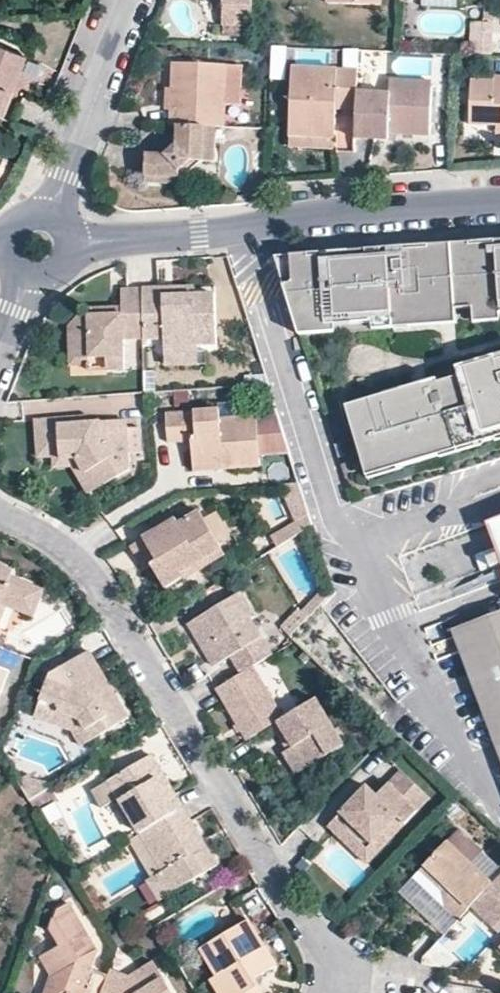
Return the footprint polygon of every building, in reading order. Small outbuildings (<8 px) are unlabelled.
[(221,7),(220,29),(252,29),(253,0),(222,0),(221,7)] [(328,8),(346,9),(346,0),(329,0),(328,8)] [(346,9),(381,10),(382,0),(346,0),(346,9)] [(484,51),(485,21),(474,21),(474,51),(484,51)] [(494,51),(495,21),(485,21),(484,51),(494,51)] [(1,91),(8,94),(23,57),(0,49),(0,93),(1,91)] [(241,67),(226,67),(172,65),(169,128),(178,127),(214,129),(224,130),(225,106),(240,107),(241,67)] [(292,137),(338,139),(340,111),(357,111),(357,95),(358,74),(294,70),(292,137)] [(392,83),(391,97),(434,99),(435,84),(392,83)] [(496,88),(496,83),(472,83),(470,126),(497,128),(499,128),(499,88),(496,88)] [(4,104),(8,94),(1,91),(0,93),(0,103),(4,104)] [(356,140),(392,142),(392,135),(401,136),(433,137),(434,99),(391,97),(357,95),(357,111),(356,140)] [(176,185),(177,173),(192,166),(211,166),(214,129),(178,127),(176,151),(166,159),(145,159),(144,184),(176,185)] [(499,236),(499,247),(491,247),(471,249),(470,244),(466,244),(451,245),(457,305),(476,304),(499,302),(499,236)] [(499,236),(470,239),(470,244),(471,249),(491,247),(499,247),(499,236)] [(436,252),(435,247),(435,242),(409,244),(405,244),(406,254),(436,252)] [(440,307),(436,252),(406,254),(405,244),(388,246),(388,251),(379,252),(379,257),(368,257),(367,247),(331,251),(332,261),(310,263),(309,253),(291,254),(292,262),(278,263),(295,319),(315,318),(337,316),(337,323),(372,320),(371,313),(393,311),(395,326),(412,324),(410,309),(440,307)] [(457,305),(451,245),(435,247),(436,252),(440,307),(457,305)] [(379,252),(378,247),(369,247),(367,247),(368,257),(379,257),(379,252)] [(332,261),(331,251),(314,252),(309,253),(310,263),(332,261)] [(292,262),(291,254),(276,255),(278,263),(292,262)] [(197,294),(197,287),(166,289),(167,304),(177,303),(182,295),(197,294)] [(197,294),(182,295),(177,303),(167,304),(166,289),(146,290),(149,337),(168,336),(168,343),(181,354),(192,353),(203,343),(209,343),(220,343),(219,294),(197,294)] [(124,311),(108,312),(107,303),(92,304),(92,313),(84,313),(73,329),(75,359),(94,358),(111,358),(111,369),(129,369),(127,339),(149,337),(146,290),(123,292),(124,302),(124,311)] [(124,311),(124,302),(107,303),(108,312),(124,311)] [(476,304),(477,319),(499,317),(499,302),(476,304)] [(442,322),(440,307),(410,309),(412,324),(442,322)] [(395,326),(393,311),(371,313),(372,320),(373,327),(395,326)] [(334,323),(337,323),(337,316),(315,318),(316,333),(334,331),(334,323)] [(316,333),(315,318),(295,319),(300,334),(316,333)] [(168,343),(170,364),(209,362),(209,343),(203,343),(192,353),(181,354),(168,343)] [(499,366),(499,362),(474,369),(475,373),(499,366)] [(475,373),(448,380),(442,382),(441,378),(426,382),(428,387),(420,389),(419,384),(403,389),(406,398),(391,402),(388,393),(351,403),(355,421),(365,418),(369,432),(359,435),(367,461),(389,456),(390,461),(404,457),(406,464),(439,454),(436,447),(461,440),(489,432),(499,429),(499,366),(475,373)] [(448,380),(475,373),(474,369),(447,377),(441,378),(442,382),(448,380)] [(406,398),(403,389),(403,386),(387,390),(388,393),(391,402),(406,398)] [(223,411),(170,415),(172,444),(186,443),(186,425),(198,424),(199,438),(196,438),(197,472),(226,470),(226,457),(261,455),(290,453),(279,419),(259,420),(242,421),(224,423),(223,411)] [(369,432),(365,418),(355,421),(359,435),(369,432)] [(63,458),(79,458),(88,474),(91,474),(102,490),(132,472),(129,424),(94,426),(79,426),(79,420),(38,421),(40,456),(57,456),(63,456),(63,458)] [(499,437),(499,429),(489,432),(491,439),(499,437)] [(491,439),(489,432),(461,440),(463,448),(491,439)] [(463,448),(461,440),(436,447),(439,454),(463,448)] [(226,457),(226,470),(262,468),(261,455),(226,457)] [(58,469),(74,469),(92,496),(102,490),(91,474),(88,474),(79,458),(63,458),(63,456),(57,456),(58,469)] [(370,474),(406,464),(404,457),(390,461),(389,456),(367,461),(370,474)] [(277,494),(258,503),(269,525),(288,515),(277,494)] [(481,512),(499,560),(499,505),(481,512)] [(187,580),(184,574),(223,551),(202,516),(182,527),(179,522),(134,547),(148,572),(155,568),(168,592),(187,580)] [(278,545),(300,535),(295,524),(272,534),(278,545)] [(229,559),(223,551),(184,574),(187,580),(189,582),(229,559)] [(5,605),(10,607),(17,610),(28,614),(37,589),(14,580),(17,572),(0,566),(0,619),(5,605)] [(28,614),(38,618),(47,592),(37,589),(28,614)] [(198,623),(221,665),(234,659),(243,676),(255,669),(273,658),(252,623),(257,621),(242,596),(198,623)] [(1,629),(10,607),(5,605),(0,619),(0,628),(1,629)] [(280,627),(289,634),(304,617),(296,609),(280,627)] [(451,629),(499,758),(499,610),(451,629)] [(198,623),(192,626),(217,668),(221,665),(198,623)] [(109,683),(103,686),(97,676),(103,673),(91,652),(51,677),(39,708),(83,725),(94,741),(130,719),(109,683)] [(243,676),(218,691),(249,742),(274,728),(285,721),(255,669),(243,676)] [(10,675),(0,670),(0,701),(10,675)] [(103,686),(109,683),(103,673),(97,676),(103,686)] [(283,742),(288,740),(294,750),(289,754),(286,755),(298,776),(345,749),(318,701),(285,721),(274,728),(283,742)] [(39,708),(35,718),(74,735),(82,746),(94,741),(83,725),(39,708)] [(288,740),(283,742),(289,754),(294,750),(288,740)] [(151,757),(109,781),(141,835),(183,810),(175,795),(170,798),(159,782),(165,779),(151,757)] [(352,833),(369,849),(384,835),(391,842),(398,835),(431,800),(402,773),(378,797),(374,793),(365,802),(360,798),(338,821),(340,823),(345,818),(356,829),(352,833)] [(36,787),(42,796),(55,788),(49,779),(36,787)] [(170,798),(175,795),(165,779),(159,782),(170,798)] [(34,783),(23,789),(31,802),(42,796),(36,787),(34,783)] [(374,793),(369,789),(360,798),(365,802),(374,793)] [(205,847),(199,850),(186,828),(192,824),(183,810),(141,835),(165,874),(158,878),(169,896),(218,868),(205,847)] [(338,821),(330,829),(368,865),(391,842),(384,835),(369,849),(352,833),(356,829),(345,818),(340,823),(338,821)] [(192,824),(186,828),(199,850),(205,847),(192,824)] [(450,842),(423,870),(457,902),(449,911),(460,922),(474,909),(496,886),(450,842)] [(499,927),(499,882),(496,886),(474,909),(497,929),(499,927)] [(109,979),(91,973),(96,952),(68,907),(59,913),(53,930),(62,945),(52,951),(56,960),(47,965),(54,977),(48,992),(104,992),(109,979)] [(255,977),(277,966),(248,920),(201,949),(218,977),(213,979),(221,992),(248,992),(260,986),(255,977)] [(440,972),(452,959),(436,946),(425,959),(440,972)] [(56,960),(52,951),(42,957),(47,965),(56,960)] [(153,961),(132,973),(114,967),(109,979),(104,992),(172,992),(153,961)] [(260,986),(248,992),(272,992),(273,992),(276,987),(278,979),(278,972),(277,966),(255,977),(260,986)]
